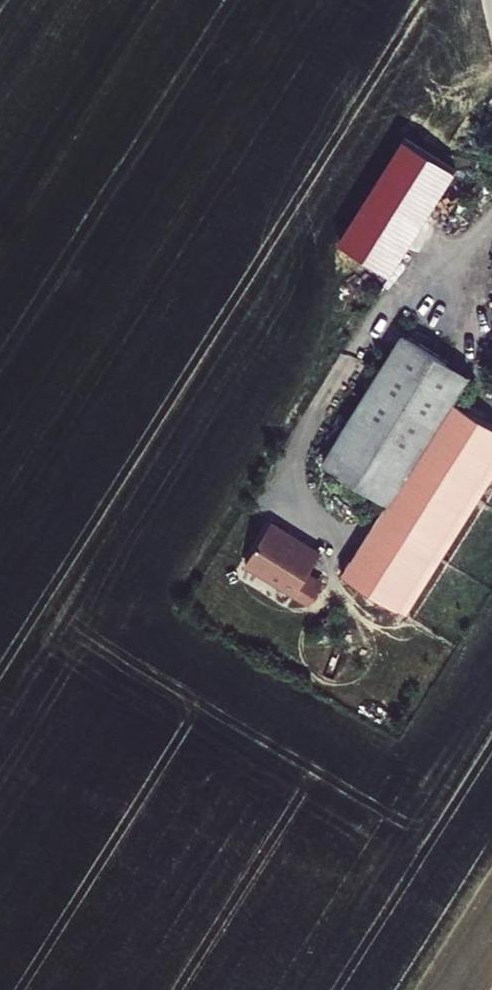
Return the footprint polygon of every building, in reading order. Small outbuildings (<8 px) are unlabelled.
[(382,371),(425,398),(449,361),(405,334),(382,371)] [(425,398),(382,371),(325,462),(392,503),(471,375),(449,361),(425,398)] [(292,535),(274,524),(248,565),(299,595),(313,572),(324,554),(306,544),(303,547),(290,539),(292,535)] [(327,581),(313,572),(299,595),(313,604),(327,581)]
